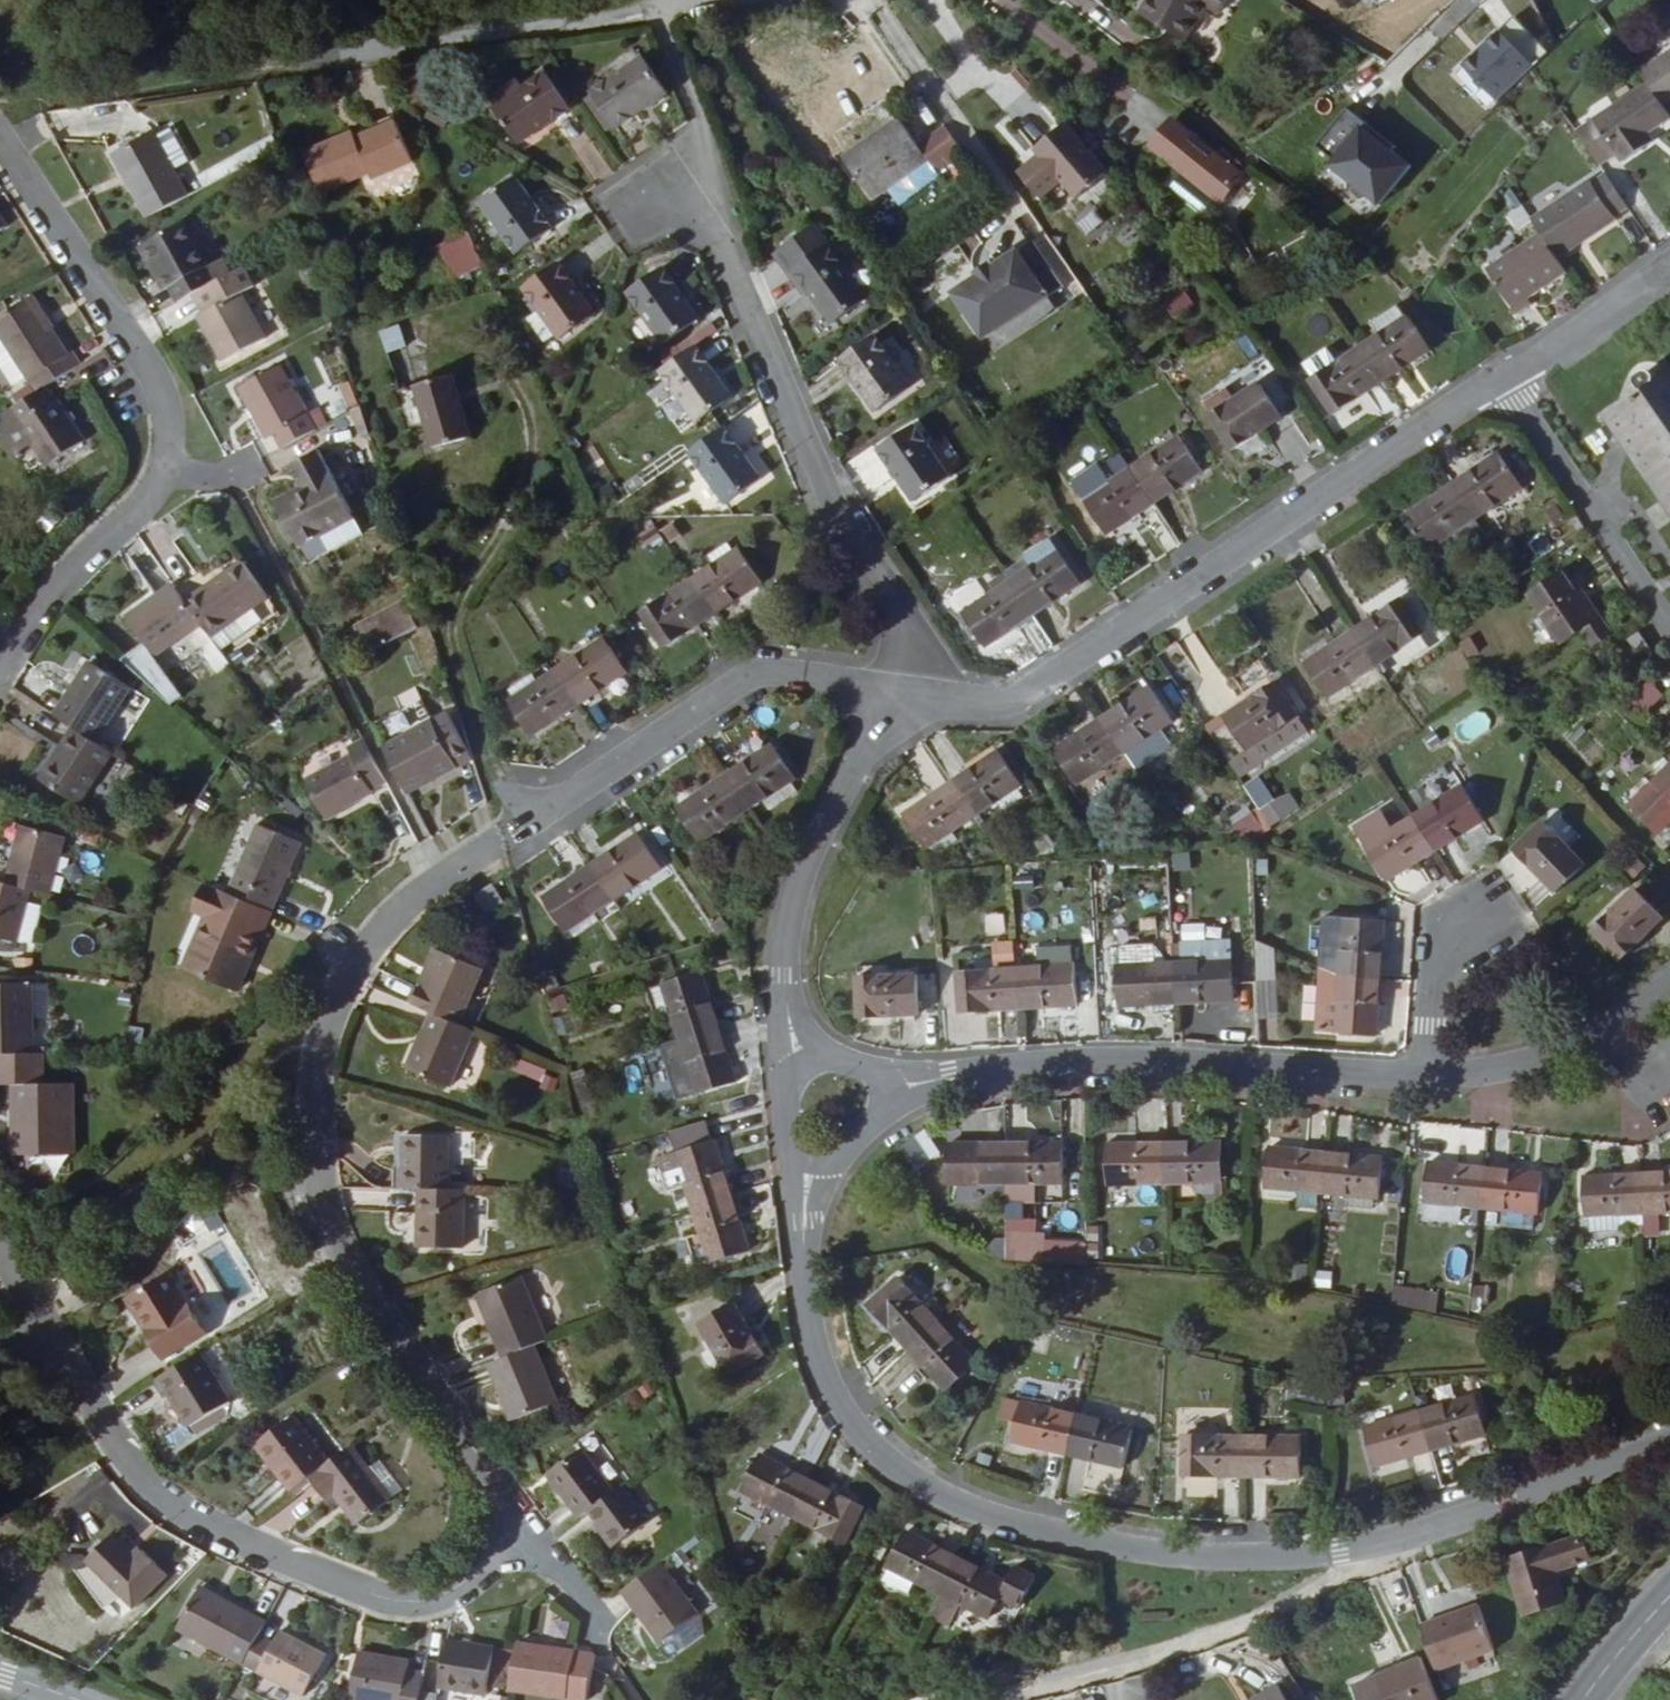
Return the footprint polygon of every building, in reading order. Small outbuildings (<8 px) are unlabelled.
[(1136,12),(1163,30),(1185,0),(1145,0),(1136,12)] [(1212,18),(1224,0),(1185,0),(1212,18)] [(1458,65),(1492,102),(1529,67),(1495,31),(1458,65)] [(1646,89),(1661,111),(1669,105),(1669,57),(1638,78),(1646,89)] [(667,95),(644,59),(593,91),(615,127),(667,95)] [(568,109),(546,74),(495,105),(518,140),(568,109)] [(1646,138),(1669,123),(1661,111),(1646,89),(1573,136),(1596,170),(1614,158),(1621,168),(1643,154),(1637,144),(1646,138)] [(432,93),(424,108),(453,124),(461,109),(432,93)] [(366,138),(363,133),(357,136),(353,130),(305,151),(323,192),(369,170),(373,177),(414,158),(394,117),(373,128),(375,133),(366,138)] [(1218,207),(1242,180),(1180,126),(1157,153),(1218,207)] [(375,133),(373,128),(363,133),(366,138),(375,133)] [(187,196),(153,131),(114,152),(148,217),(187,196)] [(935,185),(965,167),(947,139),(918,157),(902,132),(845,168),(870,208),(927,173),(935,185)] [(1116,187),(1076,136),(1044,161),(1049,167),(1027,184),(1048,211),(1069,193),(1084,212),(1116,187)] [(1652,147),(1646,138),(1637,144),(1643,154),(1652,147)] [(514,254),(550,231),(518,179),(481,202),(514,254)] [(1530,228),(1540,242),(1557,265),(1615,226),(1614,223),(1626,214),(1605,184),(1592,192),(1590,189),(1530,228)] [(199,292),(215,284),(183,225),(141,247),(152,268),(157,266),(177,303),(199,292)] [(827,331),(863,308),(813,229),(776,252),(827,331)] [(456,276),(482,265),(466,230),(440,241),(456,276)] [(1529,306),(1568,281),(1557,265),(1540,242),(1488,276),(1519,321),(1533,312),(1529,306)] [(944,299),(973,343),(1049,293),(1020,249),(944,299)] [(550,341),(589,316),(557,266),(519,289),(550,341)] [(253,288),(242,268),(215,284),(199,292),(209,312),(199,318),(224,362),(264,340),(240,295),(253,288)] [(671,354),(705,331),(673,280),(639,301),(671,354)] [(1173,320),(1195,307),(1186,293),(1165,306),(1173,320)] [(79,367),(72,354),(68,356),(30,297),(0,317),(0,337),(27,378),(36,395),(46,388),(79,367)] [(1428,357),(1405,322),(1359,354),(1382,389),(1428,357)] [(386,355),(407,348),(400,326),(379,332),(386,355)] [(0,337),(0,368),(13,386),(27,378),(0,337)] [(869,425),(904,402),(872,351),(836,373),(869,425)] [(1333,421),(1382,389),(1359,354),(1310,387),(1333,421)] [(736,411),(703,358),(668,381),(702,433),(736,411)] [(282,451),(316,432),(283,371),(239,394),(266,443),(276,438),(282,451)] [(1644,400),(1654,393),(1656,383),(1656,382),(1654,380),(1651,378),(1648,377),(1645,377),(1642,377),(1639,379),(1637,382),(1636,384),(1636,388),(1644,400)] [(431,447),(469,435),(452,381),(414,393),(431,447)] [(1654,393),(1644,400),(1608,425),(1669,512),(1669,381),(1654,393)] [(54,405),(46,388),(36,395),(10,411),(51,476),(88,453),(58,403),(54,405)] [(1260,395),(1239,409),(1232,399),(1211,414),(1218,424),(1213,428),(1236,463),(1284,429),(1260,395)] [(909,440),(872,462),(892,496),(932,478),(909,440)] [(763,496),(729,442),(693,466),(726,518),(763,496)] [(1136,481),(1159,515),(1207,483),(1183,449),(1136,481)] [(280,513),(300,554),(330,537),(327,532),(353,518),(319,454),(290,470),(301,490),(304,498),(280,513)] [(1501,459),(1453,491),(1476,525),(1523,493),(1501,459)] [(1097,465),(1077,481),(1087,494),(1107,479),(1097,465)] [(941,494),(932,478),(892,496),(904,517),(941,494)] [(1112,547),(1159,515),(1136,481),(1088,513),(1112,547)] [(276,504),(280,513),(304,498),(301,490),(276,504)] [(1476,525),(1453,491),(1408,522),(1430,557),(1476,525)] [(330,537),(355,523),(353,518),(327,532),(330,537)] [(649,525),(636,539),(650,553),(664,538),(649,525)] [(711,568),(717,577),(738,563),(733,555),(711,568)] [(742,560),(738,563),(717,577),(696,590),(718,623),(765,593),(742,560)] [(1017,592),(1040,626),(1087,595),(1064,560),(1017,592)] [(203,629),(212,642),(268,602),(244,566),(187,607),(203,629)] [(1586,634),(1597,652),(1615,639),(1600,619),(1595,622),(1565,578),(1531,600),(1563,649),(1586,634)] [(203,629),(187,607),(175,590),(127,623),(157,661),(203,629)] [(668,655),(718,623),(696,590),(646,621),(668,655)] [(992,658),(1040,626),(1017,592),(969,624),(992,658)] [(352,625),(366,655),(418,630),(404,601),(352,625)] [(1359,637),(1382,670),(1431,638),(1408,604),(1359,637)] [(1647,660),(1657,653),(1645,636),(1635,642),(1647,660)] [(1334,702),(1382,670),(1359,637),(1312,669),(1334,702)] [(561,676),(583,710),(631,680),(608,646),(561,676)] [(57,720),(74,732),(97,746),(132,692),(91,665),(57,720)] [(534,742),(583,710),(561,676),(513,707),(534,742)] [(1669,707),(1669,705),(1656,691),(1633,714),(1648,728),(1669,707)] [(1159,696),(1112,728),(1133,760),(1181,728),(1159,696)] [(1239,732),(1241,737),(1222,749),(1241,775),(1309,728),(1288,698),(1239,732)] [(408,796),(472,761),(448,717),(384,752),(408,796)] [(1133,760),(1112,728),(1064,760),(1086,791),(1133,760)] [(1309,728),(1241,775),(1251,790),(1320,745),(1309,728)] [(80,809),(114,758),(97,746),(74,732),(40,781),(80,809)] [(372,796),(387,786),(365,747),(350,756),(352,762),(307,787),(326,824),(372,799),(372,796)] [(733,793),(755,826),(802,795),(779,762),(733,793)] [(959,794),(982,828),(1029,797),(1005,762),(959,794)] [(1659,796),(1652,787),(1631,807),(1639,815),(1637,818),(1667,846),(1669,843),(1669,785),(1659,796)] [(705,858),(755,826),(733,793),(684,826),(705,858)] [(936,860),(982,828),(959,794),(913,825),(936,860)] [(1463,796),(1416,824),(1438,859),(1486,830),(1463,796)] [(1362,840),(1391,887),(1438,859),(1416,824),(1398,835),(1389,823),(1362,840)] [(51,900),(66,842),(11,826),(0,867),(0,886),(31,894),(51,900)] [(267,916),(269,918),(299,846),(257,829),(228,900),(261,914),(267,916)] [(1586,874),(1543,831),(1515,858),(1557,901),(1586,874)] [(599,882),(621,915),(668,884),(645,851),(599,882)] [(1632,853),(1618,867),(1634,882),(1648,869),(1632,853)] [(1191,856),(1172,857),(1173,873),(1192,872),(1191,856)] [(573,947),(621,915),(599,882),(551,914),(573,947)] [(0,886),(0,942),(17,946),(17,944),(26,907),(31,894),(0,886)] [(261,914),(228,900),(203,889),(195,906),(206,911),(183,970),(234,993),(244,970),(238,968),(242,958),(247,960),(259,934),(254,932),(261,914)] [(1637,894),(1593,936),(1623,966),(1666,923),(1637,894)] [(468,913),(482,932),(499,921),(486,901),(468,913)] [(44,912),(26,907),(17,944),(34,949),(44,912)] [(259,934),(267,916),(261,914),(254,932),(259,934)] [(1348,926),(1345,980),(1384,985),(1387,927),(1348,926)] [(1014,943),(992,943),(993,965),(1014,965),(1014,943)] [(1278,1018),(1276,946),(1256,947),(1258,1018),(1278,1018)] [(434,1021),(460,1033),(484,979),(438,959),(422,996),(417,993),(409,1010),(434,1021)] [(1077,973),(1020,976),(1022,1016),(1081,1012),(1077,973)] [(1237,973),(1180,975),(1180,1015),(1237,1014),(1237,973)] [(1180,1015),(1180,975),(1126,977),(1128,1016),(1180,1015)] [(965,980),(966,1020),(1022,1016),(1020,976),(965,980)] [(1380,1040),(1384,985),(1345,980),(1325,980),(1321,1036),(1380,1040)] [(866,1025),(924,1022),(922,982),(864,985),(866,1025)] [(704,983),(662,996),(680,1051),(721,1037),(704,983)] [(33,1060),(31,991),(0,991),(0,1061),(33,1060)] [(554,1022),(562,1042),(584,1032),(576,1013),(554,1022)] [(453,1095),(476,1040),(460,1033),(434,1021),(411,1077),(453,1095)] [(739,1091),(721,1037),(680,1051),(698,1105),(739,1091)] [(41,1060),(33,1060),(0,1061),(0,1091),(12,1091),(14,1154),(70,1153),(69,1090),(42,1089),(41,1060)] [(677,1140),(700,1216),(738,1204),(721,1148),(718,1149),(711,1130),(677,1140)] [(909,1167),(937,1159),(930,1136),(902,1145),(909,1167)] [(446,1199),(447,1149),(405,1149),(404,1198),(423,1199),(446,1199)] [(1117,1191),(1173,1191),(1173,1150),(1117,1150),(1117,1191)] [(1229,1190),(1228,1150),(1173,1150),(1173,1191),(1229,1190)] [(957,1192),(1014,1192),(1013,1152),(956,1152),(957,1192)] [(1071,1192),(1071,1152),(1013,1152),(1014,1192),(1071,1192)] [(1275,1193),(1329,1199),(1334,1158),(1278,1152),(1275,1193)] [(14,1161),(70,1160),(70,1153),(14,1154),(14,1161)] [(1387,1205),(1391,1164),(1334,1158),(1329,1199),(1387,1205)] [(1487,1216),(1492,1175),(1436,1169),(1433,1210),(1487,1216)] [(1549,1180),(1492,1175),(1487,1216),(1497,1217),(1530,1220),(1545,1222),(1549,1180)] [(1648,1179),(1650,1222),(1669,1220),(1669,1177),(1648,1179)] [(1595,1226),(1600,1225),(1629,1223),(1650,1222),(1648,1179),(1592,1183),(1595,1226)] [(465,1257),(466,1200),(446,1199),(423,1199),(421,1257),(465,1257)] [(754,1260),(738,1204),(700,1216),(716,1271),(754,1260)] [(1529,1234),(1530,1220),(1497,1217),(1496,1230),(1529,1234)] [(1629,1238),(1629,1223),(1600,1225),(1600,1240),(1629,1238)] [(908,1279),(876,1306),(913,1350),(945,1324),(908,1279)] [(207,1342),(171,1285),(130,1310),(166,1368),(207,1342)] [(1438,1311),(1439,1288),(1394,1286),(1392,1309),(1438,1311)] [(536,1355),(551,1350),(523,1288),(481,1304),(507,1366),(536,1355)] [(731,1380),(766,1358),(736,1310),(701,1332),(731,1380)] [(981,1367),(945,1324),(913,1350),(949,1394),(981,1367)] [(558,1411),(536,1355),(507,1366),(492,1373),(515,1429),(558,1411)] [(233,1418),(200,1363),(161,1387),(172,1404),(195,1442),(233,1418)] [(172,1404),(161,1387),(155,1391),(164,1407),(172,1404)] [(1023,1430),(1078,1445),(1088,1406),(1033,1392),(1023,1430)] [(1432,1409),(1435,1448),(1493,1444),(1490,1404),(1432,1409)] [(1132,1459),(1143,1421),(1088,1406),(1078,1445),(1132,1459)] [(1379,1452),(1435,1448),(1432,1409),(1377,1413),(1379,1452)] [(287,1483),(282,1486),(295,1502),(311,1490),(331,1474),(297,1430),(264,1454),(287,1483)] [(1195,1470),(1254,1471),(1255,1433),(1196,1432),(1195,1470)] [(1255,1433),(1254,1471),(1310,1471),(1310,1434),(1255,1433)] [(757,1452),(740,1486),(789,1513),(807,1479),(757,1452)] [(264,1454),(260,1457),(282,1486),(287,1483),(264,1454)] [(371,1481),(354,1456),(331,1474),(311,1490),(330,1513),(339,1507),(361,1535),(394,1509),(371,1481)] [(592,1523),(616,1504),(584,1462),(553,1486),(584,1529),(592,1523)] [(383,1471),(371,1481),(394,1509),(406,1499),(383,1471)] [(858,1505),(807,1479),(789,1513),(839,1539),(858,1505)] [(649,1534),(624,1499),(616,1504),(592,1523),(619,1559),(649,1534)] [(936,1591),(956,1556),(906,1531),(888,1565),(890,1567),(918,1581),(936,1591)] [(1590,1563),(1590,1562),(1581,1541),(1524,1562),(1509,1568),(1526,1619),(1567,1605),(1557,1576),(1590,1563)] [(110,1546),(86,1571),(133,1617),(164,1584),(141,1561),(134,1569),(110,1546)] [(956,1556),(936,1591),(923,1612),(945,1622),(956,1601),(988,1618),(997,1602),(1018,1613),(1036,1582),(1014,1570),(1007,1583),(956,1556)] [(721,1608),(683,1558),(647,1584),(686,1635),(721,1608)] [(910,1594),(918,1581),(890,1567),(883,1579),(910,1594)] [(259,1644),(266,1631),(199,1596),(178,1639),(242,1672),(259,1644)] [(1482,1610),(1423,1634),(1442,1678),(1499,1655),(1482,1610)] [(259,1644),(242,1672),(297,1699),(304,1699),(324,1661),(280,1639),(273,1652),(259,1644)] [(420,1699),(484,1699),(491,1661),(445,1654),(441,1675),(425,1674),(422,1687),(420,1699)] [(593,1669),(573,1666),(573,1664),(517,1656),(510,1699),(587,1699),(593,1669)] [(1419,1663),(1353,1689),(1357,1699),(1433,1699),(1419,1663)] [(422,1687),(407,1685),(408,1675),(356,1666),(351,1699),(420,1699),(422,1687)] [(1277,1687),(1255,1699),(1285,1699),(1277,1687)]
